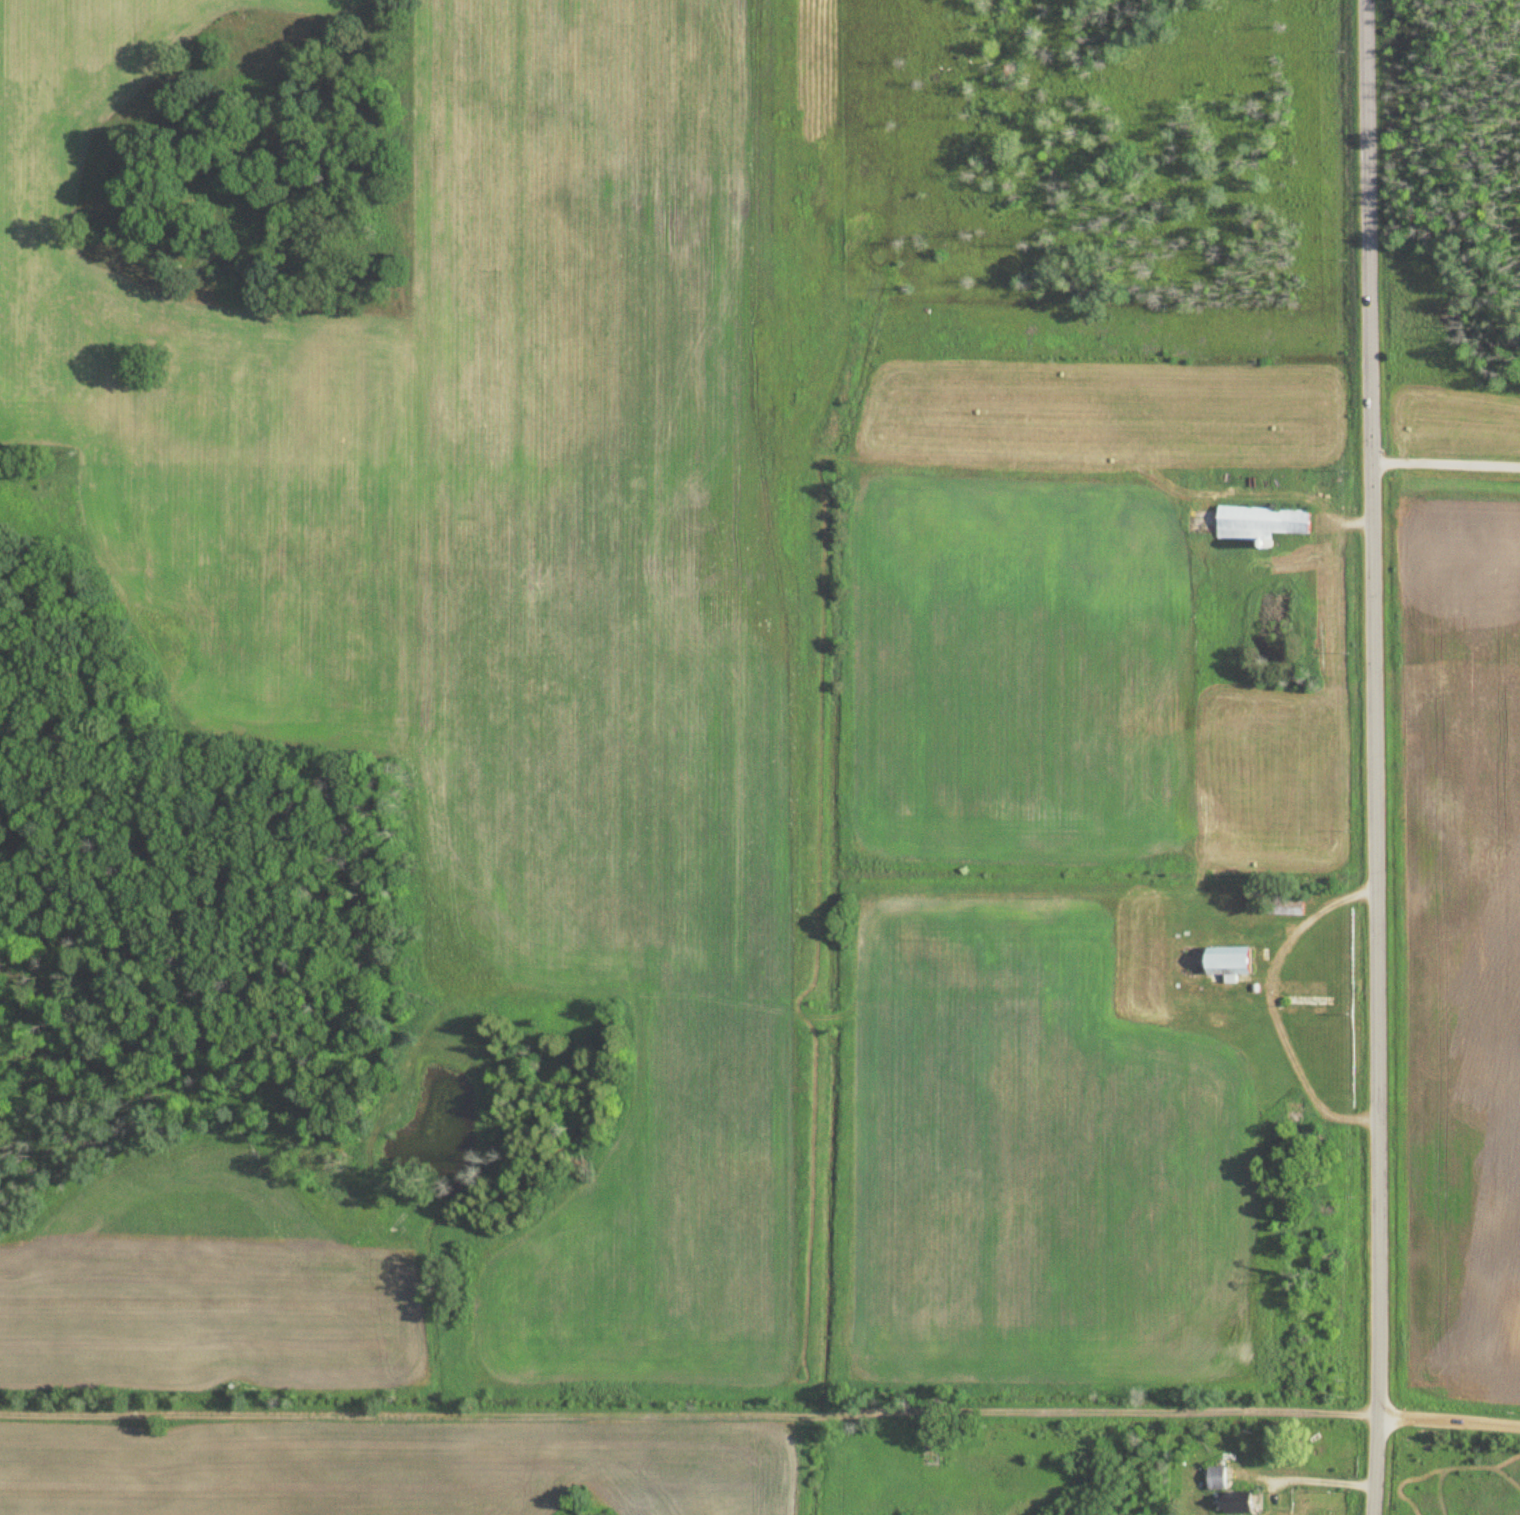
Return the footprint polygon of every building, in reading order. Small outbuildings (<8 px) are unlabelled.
[(1214,539),(1268,541),(1268,533),(1306,534),(1307,509),(1215,506),(1214,539)] [(1300,898),(1259,899),(1259,916),(1300,915),(1300,898)] [(1248,975),(1248,948),(1204,948),(1204,975),(1248,975)] [(1220,1514),(1249,1514),(1249,1493),(1230,1493),(1230,1488),(1223,1488),(1223,1468),(1206,1468),(1206,1490),(1220,1490),(1220,1514)]
